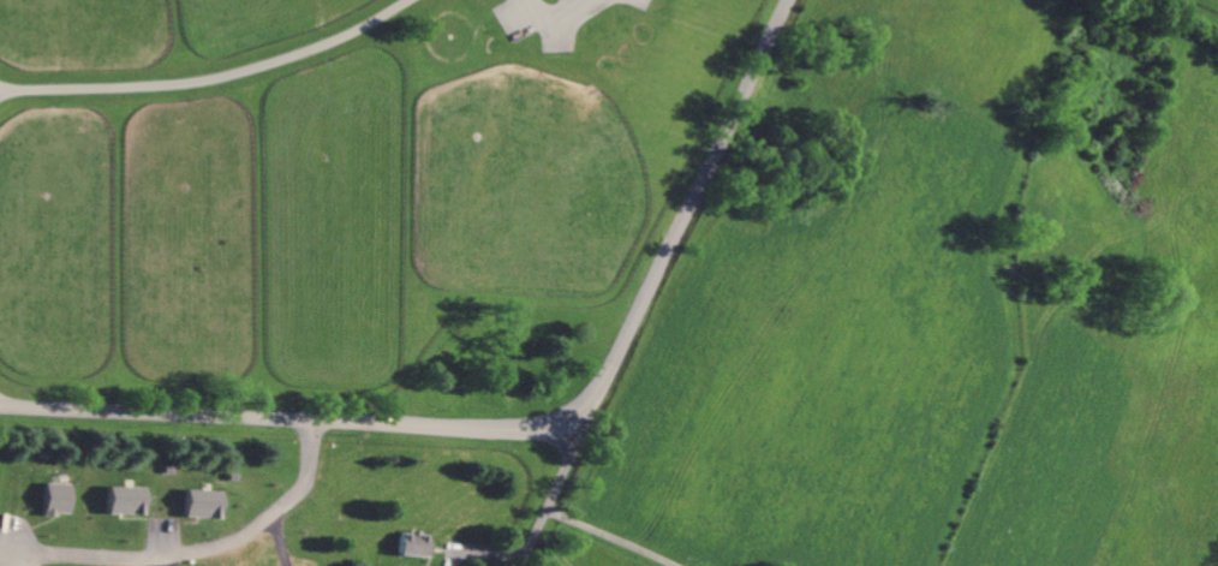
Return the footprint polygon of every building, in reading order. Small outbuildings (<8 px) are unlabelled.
[(73,484),(47,483),(47,514),(72,515),(73,484)] [(147,488),(111,487),(110,514),(147,515),(147,488)] [(187,517),(223,518),(224,491),(188,490),(187,517)] [(431,533),(402,532),(401,557),(430,557),(431,533)]
